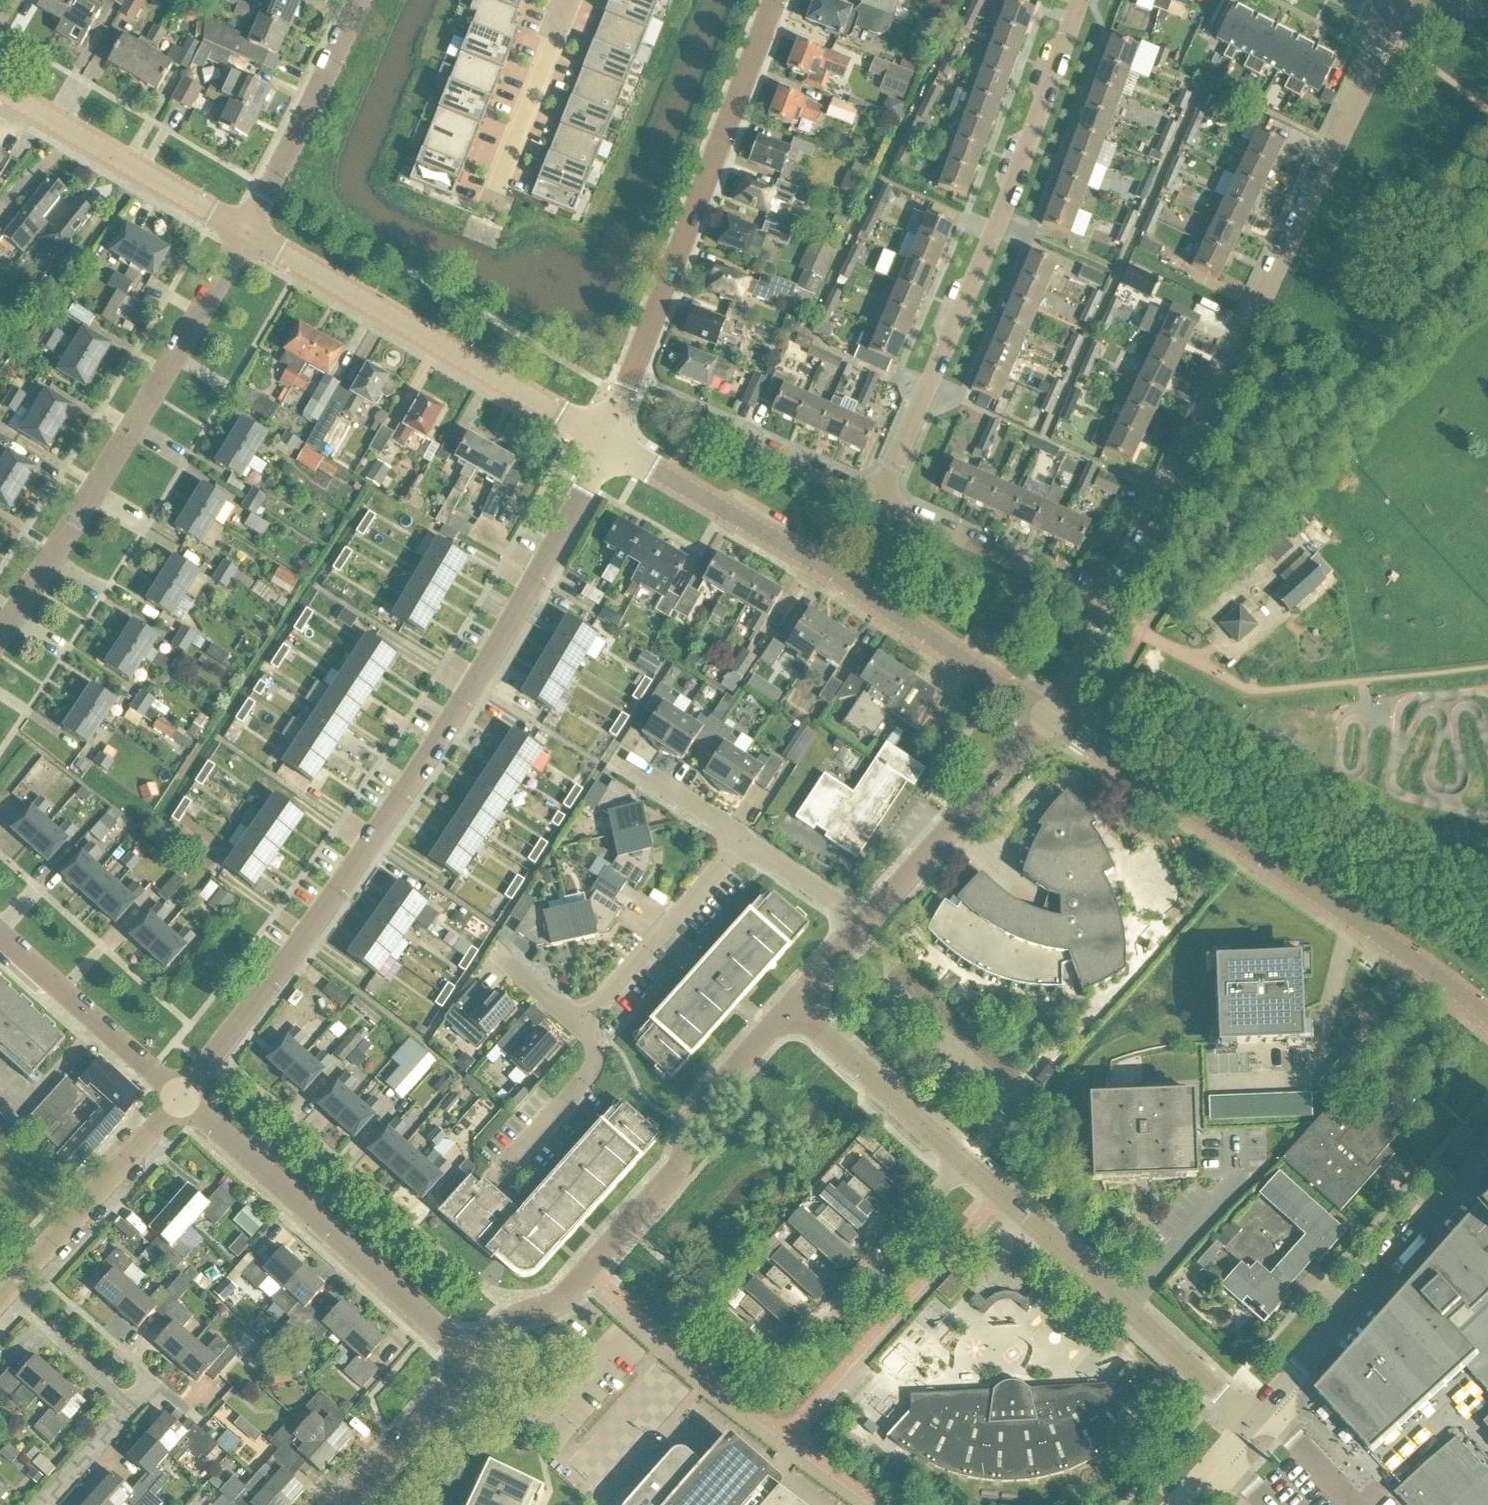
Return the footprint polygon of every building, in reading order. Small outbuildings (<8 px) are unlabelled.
[(62,23),(76,0),(43,0),(37,9),(62,23)] [(62,23),(56,34),(80,48),(101,13),(90,6),(93,0),(76,0),(62,23)] [(122,9),(127,0),(106,0),(122,9)] [(253,17),(260,20),(260,21),(287,32),(298,5),(286,0),(258,0),(257,3),(258,4),(255,11),(253,17)] [(523,1),(522,0),(474,0),(470,12),(476,15),(519,32),(519,30),(513,28),(523,1)] [(659,0),(610,0),(609,3),(652,20),(659,0)] [(806,13),(806,20),(808,20),(807,23),(826,30),(825,33),(845,41),(852,24),(864,29),(863,32),(873,36),(875,36),(877,36),(879,36),(881,36),(883,35),(885,34),(886,33),(888,31),(889,30),(890,28),(893,20),(892,20),(860,7),(853,14),(849,13),(849,12),(820,1),(817,0),(814,7),(813,7),(812,10),(811,9),(806,13)] [(860,7),(892,20),(900,0),(860,0),(860,7)] [(946,14),(952,0),(932,0),(929,7),(946,14)] [(1151,10),(1159,13),(1164,0),(1154,0),(1151,10)] [(1159,13),(1167,16),(1171,4),(1186,10),(1189,0),(1164,0),(1159,13)] [(975,1),(968,16),(975,19),(982,5),(975,1)] [(234,15),(242,19),(247,7),(239,3),(234,15)] [(640,48),(652,20),(609,3),(598,30),(640,48)] [(1006,4),(998,27),(1024,37),(1033,13),(1006,4)] [(247,7),(242,19),(250,22),(255,11),(247,7)] [(1254,19),(1233,7),(1215,41),(1228,49),(1223,59),(1231,64),(1236,53),(1254,19)] [(508,59),(519,32),(476,15),(465,42),(508,59)] [(975,19),(968,16),(960,30),(968,34),(975,19)] [(1274,29),(1254,19),(1236,53),(1249,59),(1243,70),(1251,74),(1274,29)] [(287,32),(260,21),(251,41),(205,21),(203,42),(257,66),(264,52),(275,58),(287,32)] [(998,27),(989,50),(1016,60),(1024,37),(998,27)] [(155,28),(150,35),(161,42),(166,34),(155,28)] [(1294,40),(1274,29),(1251,74),(1258,78),(1264,67),(1277,74),(1294,40)] [(629,75),(640,48),(598,30),(587,58),(629,75)] [(108,64),(132,78),(147,54),(152,46),(157,49),(161,42),(150,35),(146,42),(140,39),(136,47),(123,39),(108,64)] [(1315,50),(1294,40),(1277,74),(1289,80),(1283,91),(1291,95),(1315,50)] [(1111,41),(1102,65),(1128,74),(1137,51),(1111,41)] [(497,87),(508,59),(465,42),(454,70),(497,87)] [(788,66),(787,70),(805,77),(802,85),(822,93),(828,76),(843,81),(849,63),(823,53),(822,55),(819,54),(820,52),(797,43),(791,58),(789,59),(787,65),(788,66)] [(224,69),(230,57),(202,45),(197,56),(224,69)] [(953,45),(946,60),(953,63),(961,49),(953,45)] [(174,65),(187,72),(198,53),(185,46),(174,65)] [(989,50),(981,73),(1007,83),(1016,60),(989,50)] [(1336,61),(1315,50),(1291,95),(1299,99),(1305,88),(1318,95),(1336,61)] [(1155,66),(1162,69),(1168,54),(1160,51),(1155,66)] [(147,54),(132,78),(157,93),(172,68),(147,54)] [(899,69),(912,75),(915,76),(920,63),(905,56),(899,69)] [(624,89),(629,75),(587,58),(576,86),(618,103),(624,89)] [(880,92),(903,101),(912,75),(875,59),(868,75),(884,82),(880,92)] [(953,63),(946,60),(939,74),(946,78),(953,63)] [(1102,65),(1093,88),(1120,97),(1128,74),(1102,65)] [(485,115),(497,87),(454,70),(448,85),(443,98),(485,115)] [(233,73),(223,93),(227,95),(224,100),(232,104),(231,105),(257,117),(270,91),(233,73)] [(981,73),(972,97),(999,106),(1007,83),(981,73)] [(172,101),(190,111),(202,90),(184,80),(172,101)] [(205,98),(213,102),(219,90),(211,86),(205,98)] [(607,131),(618,103),(576,86),(570,100),(564,115),(607,131)] [(1093,88),(1085,110),(1112,120),(1120,97),(1093,88)] [(932,89),(924,104),(932,108),(939,93),(932,89)] [(1244,89),(1241,96),(1247,99),(1250,92),(1244,89)] [(219,90),(213,102),(221,106),(224,100),(227,95),(223,93),(219,90)] [(768,113),(770,114),(768,118),(791,127),(791,125),(796,127),(799,119),(814,125),(820,109),(800,102),(801,100),(779,91),(773,106),(770,107),(768,113)] [(1330,107),(1336,97),(1325,91),(1320,102),(1330,107)] [(1175,109),(1183,112),(1190,97),(1182,94),(1175,109)] [(972,97),(964,119),(990,129),(999,106),(972,97)] [(485,115),(443,98),(432,126),(474,143),(485,117),(485,115)] [(897,123),(904,106),(887,99),(882,111),(850,100),(848,106),(897,123)] [(1234,110),(1212,99),(1206,111),(1229,122),(1234,110)] [(222,106),(213,124),(220,127),(219,129),(245,142),(257,117),(231,105),(232,104),(224,100),(221,106),(222,106)] [(858,110),(832,101),(827,113),(854,123),(858,110)] [(932,108),(924,104),(917,119),(925,122),(932,108)] [(1085,110),(1077,133),(1103,143),(1112,120),(1085,110)] [(596,159),(607,131),(564,115),(553,142),(596,159)] [(1195,115),(1189,130),(1196,133),(1203,118),(1195,115)] [(964,119),(956,142),(982,152),(990,129),(964,119)] [(1169,124),(1162,139),(1169,142),(1176,127),(1169,124)] [(474,143),(432,126),(421,154),(463,170),(474,143)] [(1196,133),(1189,130),(1182,144),(1189,148),(1196,133)] [(1077,133),(1068,156),(1095,166),(1103,143),(1077,133)] [(1257,134),(1246,157),(1271,169),(1282,147),(1257,134)] [(811,159),(815,148),(793,140),(790,149),(780,145),(779,147),(758,139),(749,162),(782,175),(787,161),(801,166),(804,156),(811,159)] [(1169,142),(1162,139),(1155,154),(1163,157),(1169,142)] [(585,187),(596,159),(553,142),(542,170),(585,187)] [(956,142),(947,165),(974,175),(982,152),(956,142)] [(910,152),(903,148),(896,163),(903,167),(910,152)] [(11,160),(0,154),(0,178),(11,160)] [(452,199),(463,170),(421,154),(410,182),(452,199)] [(1068,156),(1060,179),(1086,189),(1095,166),(1068,156)] [(1246,157),(1235,179),(1261,191),(1271,169),(1246,157)] [(1175,160),(1168,175),(1176,178),(1183,163),(1175,160)] [(974,175),(947,165),(939,189),(965,198),(974,175)] [(1149,169),(1142,184),(1149,187),(1156,172),(1149,169)] [(573,216),(585,187),(542,170),(531,199),(573,216)] [(845,193),(855,197),(862,178),(852,175),(845,193)] [(1176,178),(1168,175),(1162,189),(1169,193),(1176,178)] [(734,202),(767,215),(772,202),(791,209),(794,201),(809,207),(813,196),(778,182),(775,191),(743,179),(734,202)] [(1060,179),(1051,202),(1078,212),(1086,189),(1060,179)] [(1235,179),(1225,201),(1250,213),(1261,191),(1235,179)] [(3,239),(23,255),(36,239),(48,224),(43,221),(66,192),(50,180),(5,236),(4,236),(0,233),(0,242),(3,239)] [(1149,187),(1142,184),(1135,199),(1143,202),(1149,187)] [(883,208),(892,190),(884,186),(875,204),(883,208)] [(1225,201),(1214,223),(1240,235),(1250,213),(1225,201)] [(39,241),(59,257),(93,214),(78,202),(55,230),(50,227),(39,241)] [(1078,212),(1051,202),(1043,226),(1069,236),(1078,212)] [(876,204),(868,219),(876,222),(883,208),(876,204)] [(1155,204),(1149,219),(1156,223),(1163,208),(1155,204)] [(1129,213),(1122,228),(1130,232),(1136,217),(1129,213)] [(838,214),(833,225),(842,229),(847,218),(838,214)] [(926,217),(916,240),(943,251),(952,228),(926,217)] [(876,222),(868,219),(861,234),(868,237),(876,222)] [(1156,223),(1149,219),(1142,234),(1149,237),(1156,223)] [(755,232),(727,221),(717,246),(757,261),(765,240),(780,246),(785,232),(764,224),(760,235),(755,233),(755,232)] [(1214,223),(1203,246),(1229,258),(1240,235),(1214,223)] [(120,264),(130,270),(147,240),(138,235),(137,232),(132,229),(130,230),(126,228),(111,254),(122,261),(120,264)] [(1130,232),(1122,228),(1116,243),(1123,246),(1130,232)] [(147,240),(130,270),(139,275),(141,272),(153,278),(168,252),(165,250),(164,248),(159,245),(156,246),(147,240)] [(916,240),(907,262),(933,274),(943,251),(916,240)] [(833,252),(811,241),(805,254),(814,258),(806,274),(820,281),(833,252)] [(1229,258),(1203,246),(1193,268),(1218,280),(1229,258)] [(854,248),(847,263),(854,266),(861,252),(854,248)] [(1030,255),(1020,279),(1046,290),(1056,267),(1030,255)] [(933,274),(907,262),(897,258),(895,257),(886,280),(897,285),(923,296),(933,274)] [(854,266),(847,263),(840,277),(847,281),(854,266)] [(1130,266),(1122,284),(1149,297),(1157,279),(1130,266)] [(1077,280),(1101,289),(1106,277),(1082,268),(1077,280)] [(719,299),(734,305),(737,298),(742,300),(744,295),(774,306),(777,296),(810,308),(815,296),(796,289),(796,288),(761,275),(758,285),(715,269),(714,269),(712,269),(710,269),(708,271),(707,272),(707,273),(707,274),(706,276),(707,277),(707,279),(708,280),(709,281),(710,282),(711,282),(707,292),(720,296),(719,299)] [(108,287),(117,292),(124,280),(115,275),(108,287)] [(1020,279),(1011,301),(1037,312),(1046,290),(1020,279)] [(16,323),(25,330),(59,289),(48,280),(25,308),(27,310),(16,323)] [(124,280),(117,292),(126,297),(133,285),(124,280)] [(897,285),(888,307),(914,318),(923,296),(897,285)] [(833,292),(825,307),(833,310),(840,295),(833,292)] [(115,319),(127,299),(117,293),(101,320),(115,328),(119,321),(115,319)] [(1094,293),(1087,308),(1094,311),(1101,296),(1094,293)] [(1011,301),(1001,324),(1027,335),(1037,312),(1011,301)] [(1112,301),(1106,316),(1113,319),(1120,304),(1112,301)] [(96,318),(74,305),(68,316),(89,329),(96,318)] [(833,310),(825,307),(818,321),(819,321),(813,333),(822,338),(827,326),(826,325),(833,310)] [(888,307),(878,330),(904,341),(914,318),(888,307)] [(1094,311),(1087,308),(1080,323),(1088,326),(1094,311)] [(693,311),(683,334),(716,347),(721,333),(741,341),(749,321),(728,312),(724,321),(714,317),(713,319),(693,311)] [(1113,319),(1106,316),(1099,331),(1106,334),(1113,319)] [(1168,318),(1158,341),(1183,353),(1194,331),(1168,318)] [(782,331),(792,335),(795,335),(797,334),(802,324),(788,319),(782,331)] [(766,341),(770,329),(749,321),(745,331),(747,334),(766,341)] [(1001,324),(991,346),(1017,357),(1027,335),(1001,324)] [(305,365),(306,366),(321,340),(310,334),(309,331),(305,328),(302,329),(299,327),(284,353),(278,363),(286,369),(278,383),(289,390),(292,386),(293,387),(299,377),(298,376),(305,365)] [(51,328),(46,337),(58,344),(63,336),(51,328)] [(904,341),(878,330),(868,353),(894,364),(904,341)] [(32,331),(27,340),(36,346),(41,337),(32,331)] [(73,341),(68,350),(97,368),(103,359),(105,358),(108,353),(108,350),(109,347),(84,332),(77,343),(73,341)] [(58,344),(46,337),(40,346),(52,353),(58,344)] [(809,352),(811,348),(813,343),(799,337),(794,346),(809,352)] [(1074,337),(1067,352),(1075,356),(1081,341),(1074,337)] [(1065,341),(1059,339),(1056,347),(1061,349),(1065,341)] [(321,340),(306,366),(324,377),(307,406),(322,414),(339,385),(327,378),(342,352),(339,350),(339,348),(334,345),(332,346),(321,340)] [(1158,341),(1147,363),(1172,375),(1183,353),(1158,341)] [(991,346),(982,368),(1008,380),(1017,357),(991,346)] [(1093,346),(1086,361),(1093,364),(1100,349),(1093,346)] [(808,356),(823,363),(826,355),(811,348),(809,352),(808,356)] [(97,368),(68,350),(62,360),(66,362),(59,373),(85,389),(87,385),(90,385),(92,380),(92,377),(97,368)] [(1075,356),(1067,352),(1061,367),(1068,371),(1075,356)] [(678,377),(706,388),(711,377),(726,382),(730,371),(715,365),(716,363),(688,353),(682,367),(680,367),(677,373),(679,375),(678,377)] [(826,355),(823,363),(838,369),(841,362),(826,355)] [(1087,379),(1093,364),(1086,361),(1079,376),(1087,379)] [(1147,363),(1137,385),(1162,397),(1172,375),(1147,363)] [(340,414),(352,421),(363,403),(372,408),(379,395),(386,400),(392,398),(396,391),(395,384),(388,380),(380,375),(380,372),(373,367),(370,370),(367,368),(351,395),(339,388),(328,407),(305,446),(322,456),(324,453),(328,446),(323,444),(340,414)] [(998,403),(1008,380),(982,368),(972,391),(998,403)] [(806,398),(792,392),(796,382),(776,373),(762,403),(774,408),(772,414),(795,424),(806,398)] [(870,375),(864,390),(871,394),(878,379),(870,375)] [(309,382),(299,377),(293,387),(302,392),(309,382)] [(741,406),(753,411),(766,383),(754,377),(741,406)] [(1054,382),(1047,397),(1055,401),(1061,386),(1054,382)] [(1137,385),(1126,407),(1151,419),(1162,397),(1137,385)] [(281,404),(288,392),(283,389),(276,401),(281,404)] [(13,390),(8,399),(20,406),(25,397),(13,390)] [(871,394),(864,390),(857,405),(864,408),(871,394)] [(1073,391),(1066,406),(1073,409),(1080,394),(1073,391)] [(36,403),(30,412),(59,430),(65,421),(68,420),(71,416),(70,413),(72,410),(46,394),(39,405),(36,403)] [(249,411),(270,424),(279,409),(259,396),(249,411)] [(1055,401),(1047,397),(1041,412),(1048,416),(1055,401)] [(795,424),(816,434),(828,408),(806,398),(795,424)] [(20,406),(8,399),(3,407),(15,415),(20,406)] [(433,402),(431,405),(420,399),(406,424),(404,422),(392,442),(403,449),(412,433),(426,441),(442,412),(440,411),(441,407),(433,402)] [(1073,409),(1066,406),(1059,420),(1067,424),(1073,409)] [(1126,407),(1116,429),(1141,442),(1151,419),(1126,407)] [(816,434),(839,444),(851,418),(828,408),(816,434)] [(59,430),(30,412),(24,422),(28,424),(21,435),(47,451),(48,448),(51,447),(54,442),(53,439),(59,430)] [(374,428),(381,432),(382,429),(389,417),(382,412),(377,415),(374,420),(375,425),(374,428)] [(851,418),(839,444),(862,455),(873,429),(851,418)] [(242,421),(229,443),(253,458),(267,436),(242,421)] [(977,451),(985,455),(998,425),(991,421),(977,451)] [(382,429),(381,432),(370,450),(381,456),(393,435),(382,429)] [(1141,442),(1116,429),(1105,452),(1130,464),(1141,442)] [(277,449),(290,458),(299,443),(286,434),(277,449)] [(436,522),(446,528),(452,516),(476,472),(477,472),(490,448),(468,436),(454,459),(466,466),(460,477),(461,478),(436,522)] [(1025,446),(1040,453),(1043,445),(1028,438),(1025,446)] [(253,458),(229,443),(215,466),(239,481),(253,458)] [(1043,445),(1040,453),(1055,459),(1058,452),(1043,445)] [(515,462),(490,448),(477,472),(496,483),(481,517),(492,522),(503,497),(511,501),(521,478),(511,472),(515,463),(514,463),(515,462)] [(323,461),(324,460),(305,449),(296,464),(315,475),(319,468),(323,461)] [(21,491),(27,482),(30,481),(33,477),(32,474),(34,471),(8,455),(1,466),(0,465),(0,478),(21,491)] [(323,461),(319,468),(334,477),(338,470),(323,461)] [(366,481),(379,490),(391,471),(377,462),(366,481)] [(942,490),(965,501),(976,475),(953,465),(942,490)] [(1075,495),(1082,499),(1096,469),(1088,465),(1075,495)] [(1093,489),(1116,499),(1123,483),(1100,473),(1093,489)] [(965,501),(987,511),(998,485),(976,475),(965,501)] [(0,478),(0,506),(8,511),(10,508),(13,508),(16,503),(15,500),(21,491),(0,478)] [(987,511),(1009,521),(1021,495),(998,485),(987,511)] [(203,486),(189,509),(214,523),(227,501),(203,486)] [(252,490),(247,499),(260,507),(265,498),(252,490)] [(1009,521),(1031,531),(1043,505),(1021,495),(1009,521)] [(260,507),(247,499),(241,508),(255,516),(260,507)] [(307,528),(327,541),(346,512),(325,499),(307,528)] [(1031,531),(1054,541),(1065,515),(1043,505),(1031,531)] [(214,523),(189,509),(176,531),(200,546),(214,523)] [(1303,512),(1294,521),(1304,532),(1313,524),(1311,521),(1303,512)] [(376,518),(369,514),(362,524),(369,528),(376,518)] [(1065,515),(1054,541),(1077,551),(1088,526),(1065,515)] [(452,516),(446,528),(468,540),(474,529),(452,516)] [(1289,519),(1281,527),(1294,541),(1303,533),(1289,519)] [(612,587),(628,559),(641,536),(618,523),(605,546),(618,553),(610,568),(612,569),(604,582),(612,587)] [(369,528),(362,524),(356,534),(363,538),(369,528)] [(1280,535),(1262,552),(1269,560),(1287,543),(1280,535)] [(640,588),(640,589),(650,572),(650,571),(663,549),(641,536),(628,559),(640,566),(631,583),(633,584),(626,595),(634,599),(640,588)] [(466,560),(437,543),(426,562),(455,579),(466,560)] [(650,572),(640,589),(662,601),(655,612),(669,620),(680,600),(667,593),(671,585),(672,585),(685,562),(663,549),(650,571),(650,572)] [(346,565),(352,555),(345,550),(339,560),(346,565)] [(702,583),(722,595),(737,569),(736,568),(736,565),(730,561),(727,563),(717,557),(702,583)] [(1309,563),(1326,581),(1332,574),(1316,557),(1309,563)] [(175,559),(161,581),(185,596),(199,574),(175,559)] [(346,565),(339,560),(332,570),(339,575),(346,565)] [(455,579),(426,562),(415,581),(444,598),(455,579)] [(224,563),(219,572),(232,580),(237,571),(224,563)] [(1289,614),(1326,581),(1309,563),(1272,596),(1289,614)] [(299,581),(280,569),(274,579),(293,591),(299,581)] [(722,595),(744,607),(759,581),(737,569),(722,595)] [(232,580),(219,572),(213,581),(226,589),(232,580)] [(185,596),(161,581),(147,603),(171,618),(185,596)] [(444,598),(415,581),(404,599),(433,616),(444,598)] [(759,581),(744,607),(757,615),(748,630),(757,636),(766,620),(767,620),(782,594),(772,589),(772,585),(766,582),(763,583),(759,581)] [(581,597),(599,607),(604,597),(586,587),(581,597)] [(674,613),(687,621),(701,597),(688,589),(674,613)] [(433,616),(404,599),(393,618),(421,635),(433,616)] [(713,618),(722,623),(728,611),(719,606),(713,618)] [(604,609),(598,618),(617,629),(622,620),(604,609)] [(1221,626),(1237,644),(1256,627),(1239,609),(1221,626)] [(300,621),(307,625),(313,615),(306,611),(300,621)] [(350,630),(358,619),(344,611),(337,622),(350,630)] [(785,648),(786,648),(799,657),(796,661),(806,667),(815,654),(814,653),(832,626),(810,611),(793,637),(792,637),(785,648)] [(307,625),(300,621),(293,631),(300,635),(307,625)] [(596,638),(567,621),(556,640),(584,657),(596,638)] [(134,623),(119,645),(143,661),(158,639),(134,623)] [(814,653),(815,654),(839,669),(856,642),(832,626),(814,653)] [(184,629),(178,637),(191,646),(196,637),(184,629)] [(191,646),(178,637),(172,646),(185,655),(191,646)] [(199,651),(204,643),(196,638),(191,646),(199,651)] [(395,656),(367,638),(355,657),(383,675),(395,656)] [(584,657),(556,640),(545,658),(573,675),(584,657)] [(759,662),(771,670),(786,648),(785,648),(774,640),(759,662)] [(143,661),(119,645),(105,667),(129,683),(143,661)] [(283,647),(277,657),(284,661),(290,651),(283,647)] [(743,652),(730,671),(733,674),(741,679),(755,660),(743,652)] [(694,671),(701,658),(692,653),(684,665),(694,671)] [(843,686),(834,699),(838,702),(856,698),(857,703),(842,725),(858,736),(862,731),(873,738),(888,715),(918,735),(944,697),(878,654),(870,666),(861,660),(843,686)] [(642,655),(636,665),(655,677),(661,666),(642,655)] [(277,671),(284,661),(277,657),(270,667),(277,671)] [(383,675),(355,657),(343,675),(371,693),(383,675)] [(573,675),(545,658),(534,677),(562,694),(573,675)] [(731,694),(741,679),(733,674),(730,677),(724,682),(720,687),(731,694)] [(371,693),(343,675),(331,693),(359,711),(371,693)] [(562,694),(534,677),(522,696),(551,713),(562,694)] [(645,679),(638,689),(645,694),(652,684),(645,679)] [(756,696),(763,685),(753,679),(746,689),(756,696)] [(830,706),(834,699),(843,686),(831,679),(818,698),(830,706)] [(267,688),(260,683),(253,694),(260,698),(267,688)] [(658,754),(659,754),(683,718),(671,711),(677,702),(669,697),(672,693),(661,685),(643,712),(654,719),(642,736),(647,739),(646,739),(658,754)] [(92,687),(78,709),(101,724),(116,703),(92,687)] [(638,689),(632,699),(639,704),(645,694),(638,689)] [(154,701),(149,697),(141,693),(136,701),(149,710),(150,707),(154,701)] [(359,711),(331,693),(319,711),(347,729),(359,711)] [(149,710),(136,701),(130,710),(143,719),(149,710)] [(255,706),(248,701),(242,711),(249,716),(255,706)] [(101,724),(78,709),(63,731),(87,746),(101,724)] [(235,721),(242,726),(249,716),(242,711),(235,721)] [(347,729),(319,711),(307,729),(335,747),(347,729)] [(629,719),(622,714),(615,725),(622,730),(629,719)] [(693,745),(704,752),(721,725),(710,718),(707,722),(700,717),(694,726),(683,718),(659,754),(677,760),(678,759),(682,762),(693,745)] [(170,741),(176,732),(158,721),(153,730),(170,741)] [(622,730),(615,725),(609,735),(616,740),(622,730)] [(719,794),(720,794),(743,758),(732,751),(738,742),(730,737),(733,733),(721,725),(704,752),(715,759),(703,776),(708,779),(707,779),(719,794)] [(335,747),(307,729),(295,747),(323,766),(335,747)] [(541,752),(514,734),(501,753),(529,771),(541,752)] [(840,753),(846,744),(838,739),(832,748),(840,753)] [(824,777),(795,820),(813,832),(816,827),(828,835),(825,839),(856,860),(867,843),(858,836),(865,825),(869,827),(901,780),(913,789),(924,771),(887,744),(874,763),(875,764),(853,796),(824,777)] [(797,768),(807,752),(796,745),(786,760),(797,768)] [(323,766),(295,747),(283,766),(311,784),(323,766)] [(501,753),(489,771),(517,789),(529,771),(501,753)] [(95,764),(107,773),(113,764),(100,755),(95,764)] [(720,794),(738,800),(738,799),(743,802),(754,785),(765,792),(782,765),(771,758),(768,762),(760,757),(755,766),(743,758),(720,794)] [(83,758),(76,768),(83,773),(90,763),(83,758)] [(215,768),(208,764),(201,774),(208,778),(215,768)] [(52,769),(36,786),(45,794),(61,777),(52,769)] [(489,771),(478,789),(505,807),(517,789),(489,771)] [(208,778),(201,774),(195,784),(202,788),(208,778)] [(609,816),(614,837),(646,830),(639,802),(637,803),(636,796),(613,782),(607,790),(596,783),(582,804),(594,812),(596,808),(609,816)] [(159,796),(156,784),(140,788),(144,800),(159,796)] [(575,787),(569,797),(576,801),(582,791),(575,787)] [(478,789),(466,807),(493,825),(505,807),(478,789)] [(1061,967),(1061,968),(1071,964),(1083,995),(1088,993),(1101,987),(1113,980),(1124,973),(1125,960),(1124,946),(1122,932),(1119,918),(1114,904),(1109,891),(1103,878),(1114,873),(1105,854),(1098,841),(1091,830),(1095,827),(1094,826),(1086,815),(1076,804),(1065,795),(1055,805),(1046,816),(1037,828),(1041,831),(1035,842),(1029,855),(1023,869),(1021,876),(1025,879),(1036,887),(1048,895),(1050,896),(1047,917),(1053,919),(1060,920),(1061,967)] [(569,797),(562,807),(569,811),(576,801),(569,797)] [(303,817),(275,798),(262,817),(290,836),(303,817)] [(12,831),(30,847),(49,826),(40,818),(49,808),(41,800),(12,831)] [(185,800),(178,810),(185,814),(191,804),(185,800)] [(493,825),(466,807),(454,825),(482,843),(493,825)] [(185,814),(178,810),(172,820),(179,825),(185,814)] [(558,814),(551,825),(558,829),(565,819),(558,814)] [(107,816),(90,835),(100,844),(117,825),(107,816)] [(290,836),(262,817),(250,834),(277,853),(290,836)] [(49,826),(30,847),(48,863),(76,832),(67,824),(58,835),(49,826)] [(482,843),(454,825),(442,843),(470,861),(482,843)] [(606,869),(599,880),(620,894),(627,883),(636,888),(650,865),(649,859),(652,858),(646,830),(614,837),(618,858),(610,871),(606,869)] [(277,853),(250,834),(238,852),(265,871),(277,853)] [(136,850),(143,856),(150,848),(143,841),(136,850)] [(547,846),(540,841),(534,851),(541,856),(547,846)] [(470,861),(442,843),(430,862),(457,880),(470,861)] [(63,877),(81,893),(99,872),(90,864),(100,853),(91,845),(63,877)] [(225,870),(252,889),(265,871),(238,852),(237,853),(228,846),(217,862),(226,868),(225,870)] [(534,851),(527,861),(534,866),(541,856),(534,851)] [(121,865),(130,873),(140,862),(131,854),(121,865)] [(81,893),(98,908),(117,887),(99,872),(81,893)] [(542,874),(545,887),(557,885),(555,872),(542,874)] [(161,893),(158,896),(166,904),(169,901),(185,884),(176,876),(161,893)] [(1062,990),(1061,968),(1061,967),(1060,920),(1053,919),(1047,917),(1042,916),(1031,912),(1021,907),(1011,902),(1001,895),(994,888),(980,876),(957,901),(961,905),(956,911),(944,903),(927,932),(938,943),(948,953),(960,962),(972,969),(985,976),(998,981),(1012,985),(1026,988),(1040,990),(1054,990),(1062,990)] [(517,877),(511,888),(517,892),(524,882),(517,877)] [(587,907),(566,911),(573,943),(601,937),(601,935),(607,933),(622,910),(613,904),(620,894),(599,880),(592,891),(595,894),(587,907)] [(117,887),(98,908),(116,924),(144,893),(135,885),(126,896),(117,887)] [(399,885),(386,903),(413,923),(427,904),(399,885)] [(517,892),(511,888),(504,898),(511,902),(517,892)] [(222,918),(234,901),(220,890),(207,907),(222,918)] [(573,943),(566,911),(546,916),(533,908),(535,904),(523,896),(510,918),(521,925),(515,934),(538,948),(544,947),(545,949),(573,943)] [(654,1071),(663,1079),(665,1077),(670,1082),(808,927),(803,923),(805,921),(796,913),(794,915),(773,896),(764,905),(759,900),(638,1035),(643,1040),(635,1050),(656,1069),(654,1071)] [(413,923),(386,903),(374,921),(401,940),(413,923)] [(130,938),(148,954),(167,933),(158,925),(167,914),(159,907),(130,938)] [(374,921),(361,939),(389,958),(401,940),(374,921)] [(167,933),(148,954),(166,970),(194,939),(186,931),(176,941),(167,933)] [(361,939),(348,957),(375,976),(389,958),(361,939)] [(478,953),(471,949),(465,959),(471,963),(478,953)] [(471,963),(465,959),(458,969),(465,973),(471,963)] [(1298,959),(1214,962),(1217,1047),(1301,1044),(1298,959)] [(33,1077),(65,1041),(54,1031),(56,1029),(45,1019),(43,1021),(32,1011),(34,1009),(22,999),(21,1001),(10,991),(12,989),(0,979),(0,1047),(33,1077)] [(470,979),(453,1007),(454,1008),(476,984),(470,979)] [(444,1021),(477,1050),(501,1023),(505,1026),(517,1012),(496,993),(491,998),(476,984),(454,1008),(453,1007),(444,1021)] [(448,985),(441,995),(448,1000),(455,990),(448,985)] [(435,1005),(442,1010),(448,1000),(441,995),(435,1005)] [(351,1006),(376,1027),(382,1020),(357,999),(351,1006)] [(496,1048),(508,1058),(530,1077),(544,1061),(548,1064),(560,1050),(539,1031),(534,1036),(519,1023),(496,1048)] [(1349,1040),(1358,1048),(1372,1032),(1363,1024),(1349,1040)] [(427,1031),(418,1025),(414,1031),(423,1037),(427,1031)] [(268,1061),(286,1077),(304,1057),(295,1048),(305,1038),(296,1030),(268,1061)] [(357,1036),(354,1033),(334,1055),(343,1064),(368,1036),(362,1031),(357,1036)] [(400,1069),(387,1084),(403,1099),(417,1084),(435,1064),(410,1041),(409,1042),(402,1050),(391,1061),(400,1069)] [(358,1050),(364,1056),(372,1047),(365,1042),(358,1050)] [(358,1070),(367,1059),(364,1056),(358,1050),(348,1061),(358,1070)] [(1027,1065),(1029,1053),(1016,1051),(1014,1063),(1027,1065)] [(304,1057),(286,1077),(303,1094),(332,1062),(323,1054),(313,1065),(304,1057)] [(457,1065),(467,1073),(475,1064),(465,1055),(457,1065)] [(65,1080),(28,1122),(61,1152),(56,1158),(75,1174),(143,1098),(120,1077),(119,1078),(100,1061),(75,1089),(65,1080)] [(1404,1122),(1423,1103),(1388,1072),(1360,1104),(1344,1091),(1282,1161),(1340,1212),(1379,1168),(1381,1170),(1395,1155),(1387,1147),(1406,1125),(1404,1122)] [(318,1107),(336,1123),(355,1102),(346,1094),(355,1083),(346,1076),(318,1107)] [(463,1083),(481,1099),(486,1094),(468,1077),(463,1083)] [(443,1098),(453,1087),(443,1078),(433,1089),(443,1098)] [(502,1104),(512,1114),(528,1096),(518,1087),(502,1104)] [(1209,1094),(1210,1117),(1313,1113),(1312,1090),(1209,1094)] [(442,1110),(447,1115),(461,1100),(455,1095),(442,1110)] [(1102,1099),(1087,1100),(1091,1184),(1101,1183),(1102,1183),(1147,1182),(1196,1180),(1194,1142),(1194,1134),(1192,1096),(1103,1099),(1102,1099)] [(355,1102),(336,1123),(354,1139),(382,1108),(373,1100),(364,1110),(355,1102)] [(507,1262),(507,1264),(508,1267),(508,1268),(509,1269),(510,1272),(512,1274),(514,1276),(517,1277),(518,1278),(521,1278),(522,1279),(525,1279),(527,1279),(529,1278),(532,1277),(533,1276),(536,1275),(538,1273),(556,1252),(558,1253),(660,1138),(655,1133),(657,1131),(648,1123),(646,1126),(625,1106),(616,1116),(611,1111),(519,1214),(483,1182),(478,1187),(469,1179),(438,1213),(437,1214),(489,1261),(490,1260),(493,1262),(501,1254),(507,1256),(507,1258),(507,1260),(507,1262)] [(369,1152),(387,1168),(405,1148),(396,1139),(406,1129),(397,1121),(369,1152)] [(428,1140),(436,1148),(446,1138),(437,1130),(428,1140)] [(387,1168),(404,1184),(423,1163),(405,1148),(387,1168)] [(896,1164),(881,1150),(872,1158),(888,1173),(896,1164)] [(864,1156),(852,1168),(899,1211),(911,1198),(886,1175),(882,1180),(866,1166),(870,1161),(864,1156)] [(423,1163),(404,1184),(422,1200),(450,1169),(441,1161),(432,1171),(423,1163)] [(433,1195),(444,1205),(465,1181),(454,1171),(433,1195)] [(1257,1311),(1259,1313),(1261,1311),(1269,1318),(1283,1302),(1278,1298),(1313,1258),(1318,1263),(1345,1233),(1278,1173),(1259,1195),(1232,1225),(1196,1265),(1240,1304),(1246,1297),(1259,1309),(1257,1311)] [(846,1188),(844,1187),(840,1193),(837,1195),(854,1211),(862,1202),(870,1194),(854,1179),(846,1188)] [(829,1183),(817,1197),(856,1231),(865,1220),(854,1211),(837,1195),(840,1193),(829,1183)] [(188,1188),(169,1209),(190,1228),(202,1215),(215,1227),(230,1210),(214,1196),(206,1205),(188,1188)] [(862,1202),(854,1211),(865,1220),(873,1212),(872,1211),(864,1204),(862,1202)] [(233,1223),(252,1240),(269,1221),(249,1204),(233,1223)] [(1317,1395),(1373,1455),(1478,1359),(1487,1370),(1487,1204),(1317,1395)] [(799,1208),(786,1222),(840,1270),(853,1256),(799,1208)] [(190,1228),(169,1209),(150,1231),(159,1239),(151,1247),(176,1270),(191,1253),(178,1242),(190,1228)] [(819,1218),(835,1232),(843,1223),(827,1209),(819,1218)] [(137,1236),(119,1219),(113,1226),(131,1242),(137,1236)] [(228,1251),(238,1259),(251,1245),(241,1236),(228,1251)] [(793,1248),(808,1262),(817,1253),(801,1239),(793,1248)] [(781,1247),(771,1257),(817,1298),(826,1288),(781,1247)] [(112,1274),(95,1292),(116,1311),(135,1290),(122,1278),(133,1265),(117,1250),(103,1266),(112,1274)] [(284,1291),(303,1269),(282,1250),(265,1269),(256,1261),(242,1277),(257,1291),(258,1290),(273,1303),(284,1291)] [(190,1269),(184,1276),(193,1283),(198,1277),(190,1269)] [(286,1317),(302,1331),(316,1315),(307,1307),(324,1288),(303,1269),(284,1291),(299,1304),(286,1317)] [(766,1278),(782,1292),(790,1283),(774,1269),(766,1278)] [(135,1290),(116,1311),(138,1330),(154,1312),(163,1319),(177,1303),(177,1304),(193,1285),(182,1275),(166,1293),(160,1289),(148,1302),(135,1290)] [(755,1278),(744,1289),(790,1330),(800,1319),(755,1278)] [(213,1294),(223,1304),(237,1289),(227,1280),(213,1294)] [(737,1284),(726,1296),(734,1303),(745,1291),(737,1284)] [(1020,1307),(1027,1314),(1041,1299),(1033,1292),(1020,1307)] [(970,1303),(985,1316),(991,1309),(984,1302),(976,1295),(970,1303)] [(739,1307),(755,1322),(763,1313),(747,1299),(739,1307)] [(171,1327),(155,1345),(176,1364),(195,1343),(181,1331),(193,1318),(177,1304),(177,1303),(163,1319),(171,1327)] [(329,1332),(344,1345),(363,1323),(342,1304),(325,1323),(316,1315),(302,1331),(317,1345),(329,1332)] [(766,1337),(739,1312),(727,1326),(754,1350),(766,1337)] [(363,1323),(344,1345),(359,1358),(344,1374),(362,1391),(379,1372),(367,1361),(384,1343),(363,1323)] [(195,1343),(176,1364),(198,1383),(205,1374),(214,1382),(237,1356),(220,1342),(217,1339),(205,1353),(195,1343)] [(249,1367),(262,1378),(270,1369),(267,1367),(276,1358),(264,1347),(256,1357),(257,1358),(249,1367)] [(38,1399),(56,1377),(35,1358),(19,1377),(10,1369),(0,1381),(0,1389),(26,1412),(38,1399)] [(267,1373),(272,1377),(273,1387),(290,1384),(289,1375),(293,1371),(280,1359),(267,1373)] [(993,1392),(910,1396),(910,1411),(883,1442),(884,1443),(888,1438),(896,1445),(903,1451),(925,1464),(933,1468),(961,1478),(964,1479),(992,1483),(995,1483),(1001,1484),(1031,1482),(1035,1481),(1063,1474),(1070,1472),(1090,1462),(1096,1459),(1100,1457),(1119,1442),(1124,1439),(1128,1435),(1137,1425),(1141,1429),(1142,1428),(1138,1424),(1163,1396),(1130,1365),(1111,1386),(1028,1390),(1025,1388),(1022,1386),(1020,1385),(1017,1384),(1013,1383),(1011,1383),(1009,1383),(1005,1384),(1002,1385),(999,1387),(996,1389),(993,1392)] [(56,1377),(38,1399),(51,1410),(34,1430),(51,1445),(70,1423),(61,1415),(78,1396),(56,1377)] [(313,1416),(303,1427),(336,1456),(352,1438),(335,1423),(342,1414),(320,1394),(305,1410),(313,1416)] [(872,1413),(862,1405),(857,1411),(867,1420),(872,1413)] [(166,1416),(147,1437),(168,1456),(177,1465),(189,1452),(198,1460),(202,1456),(206,1460),(218,1447),(189,1421),(181,1429),(166,1416)] [(251,1427),(240,1418),(234,1426),(244,1435),(251,1427)] [(279,1451),(278,1452),(295,1467),(303,1459),(320,1474),(336,1456),(303,1427),(294,1437),(284,1428),(270,1443),(279,1451)] [(147,1437),(128,1459),(147,1475),(141,1481),(139,1484),(155,1498),(157,1496),(169,1482),(156,1470),(168,1456),(147,1437)] [(21,1453),(30,1462),(39,1454),(30,1445),(21,1453)] [(719,1446),(702,1467),(686,1453),(684,1452),(681,1451),(679,1451),(677,1451),(673,1452),(670,1455),(626,1504),(800,1504),(719,1446)] [(1483,1485),(1449,1447),(1443,1452),(1442,1453),(1405,1488),(1404,1489),(1397,1495),(1406,1504),(1487,1504),(1487,1481),(1483,1485)] [(255,1478),(285,1504),(292,1504),(305,1491),(288,1475),(295,1467),(278,1452),(255,1478)] [(533,1487),(491,1468),(473,1504),(524,1504),(533,1487)] [(26,1476),(37,1486),(43,1479),(33,1469),(26,1476)] [(94,1497),(103,1504),(124,1504),(127,1502),(130,1504),(162,1504),(155,1498),(139,1484),(131,1492),(113,1476),(94,1497)] [(231,1504),(232,1504),(285,1504),(255,1478),(246,1489),(234,1478),(220,1494),(232,1504),(231,1504)] [(9,1492),(0,1484),(0,1502),(9,1492)] [(86,1504),(103,1504),(94,1497),(86,1504)]
